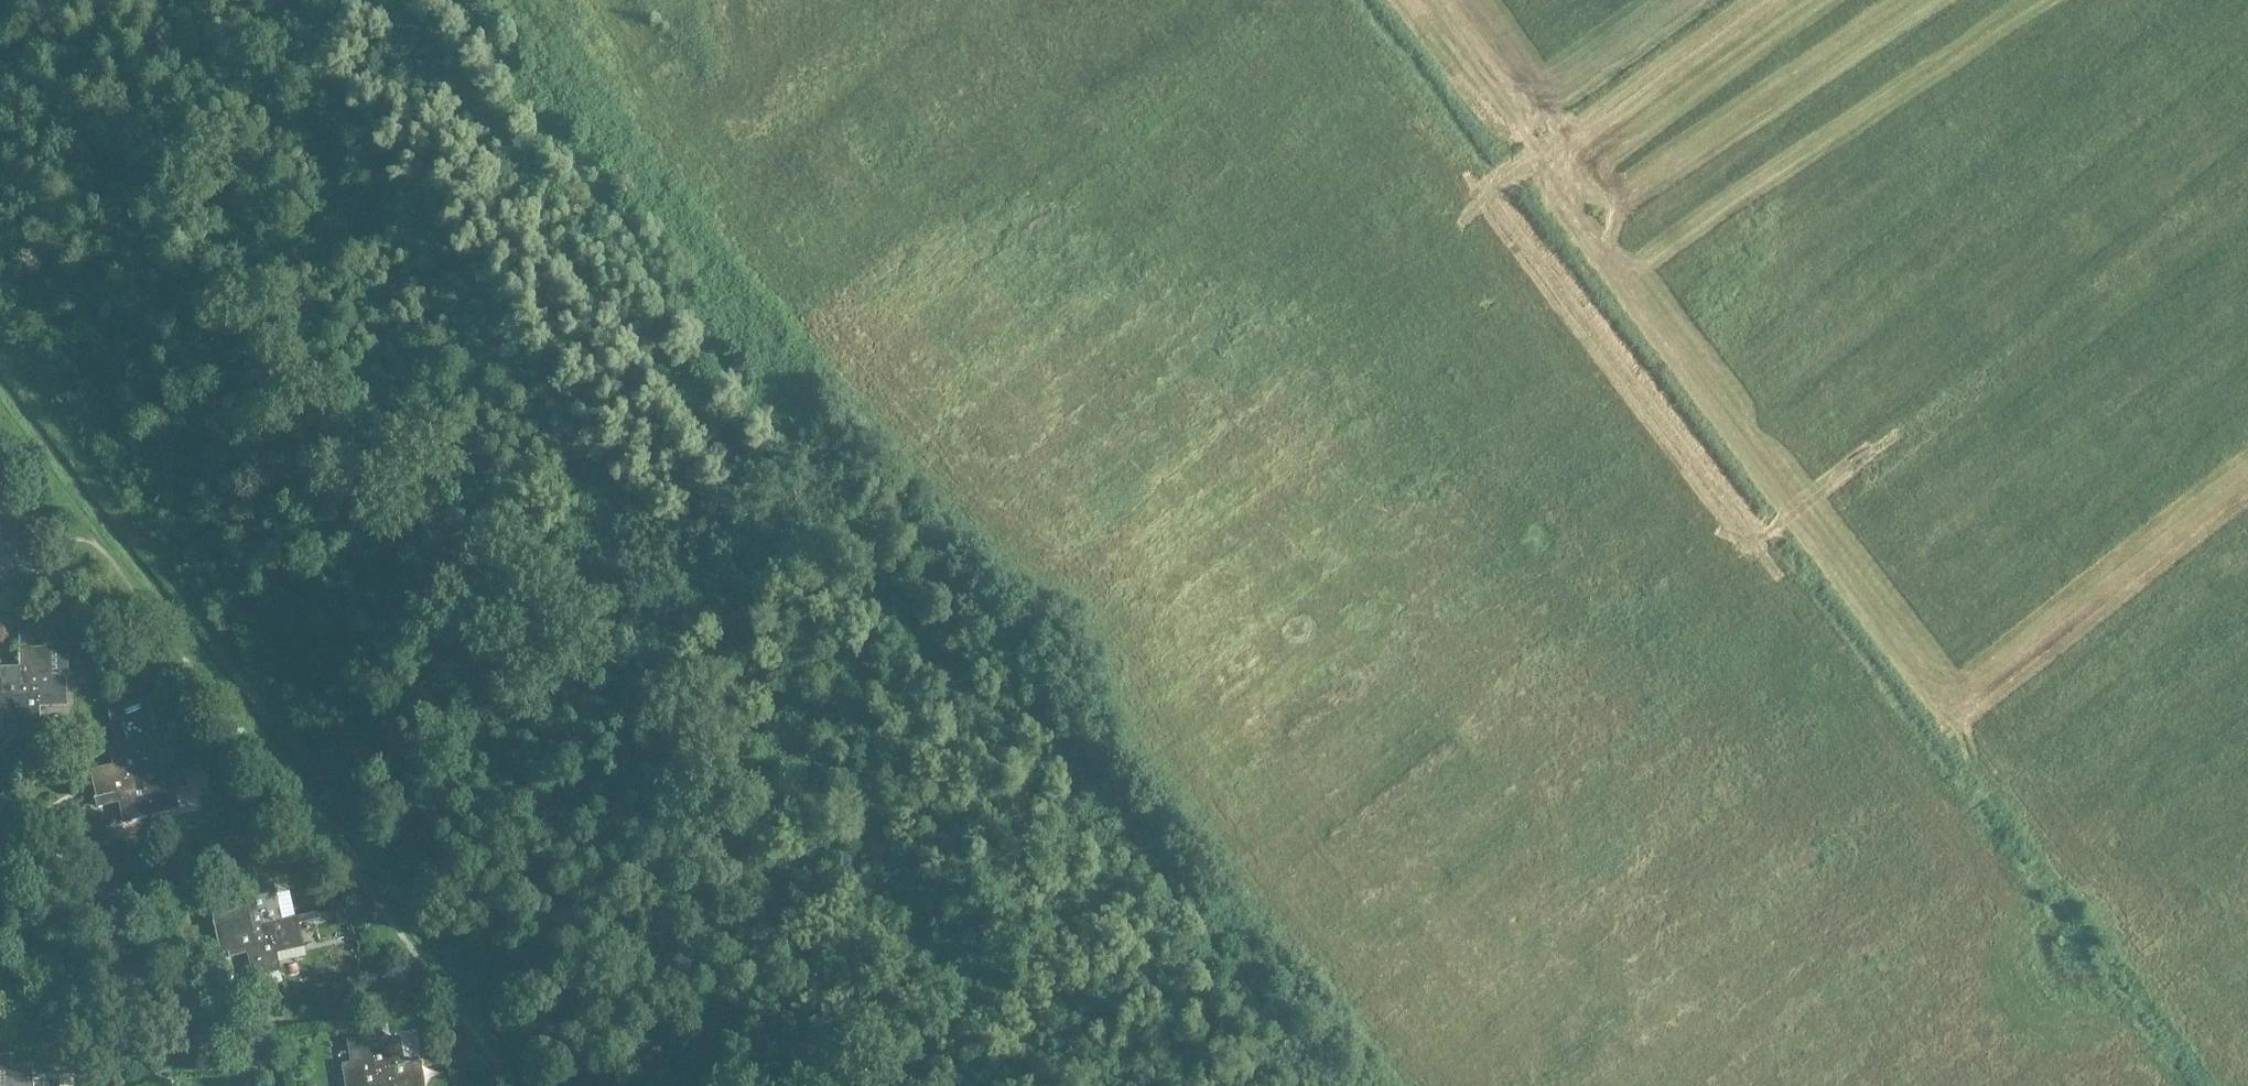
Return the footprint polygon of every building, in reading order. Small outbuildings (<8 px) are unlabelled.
[(27,619),(18,619),(19,639),(27,638),(27,619)] [(48,649),(19,651),(20,669),(20,687),(29,687),(29,678),(49,677),(48,649)] [(0,670),(0,697),(29,696),(29,687),(20,687),(20,669),(0,670)] [(49,677),(29,678),(29,687),(38,687),(39,706),(66,705),(65,680),(67,679),(67,676),(49,677)] [(0,697),(0,703),(3,703),(4,730),(40,729),(39,706),(38,687),(29,687),(29,696),(0,697)] [(144,740),(116,747),(120,765),(125,782),(133,780),(131,772),(151,767),(144,740)] [(113,767),(92,773),(99,799),(114,795),(119,794),(136,790),(133,780),(125,782),(120,765),(116,747),(116,745),(110,747),(115,767),(113,767)] [(40,747),(28,748),(28,762),(40,761),(40,747)] [(191,757),(181,759),(183,769),(193,767),(191,757)] [(151,767),(131,772),(133,780),(142,778),(147,798),(173,792),(166,763),(151,767)] [(136,790),(119,794),(125,822),(151,816),(147,798),(142,778),(133,780),(136,790)] [(114,795),(96,799),(98,805),(116,801),(114,795)] [(250,855),(237,858),(240,870),(253,868),(250,855)] [(274,886),(245,892),(246,895),(248,909),(249,911),(251,920),(255,937),(264,935),(262,927),(281,923),(274,886)] [(246,895),(238,897),(241,911),(248,909),(246,895)] [(249,911),(220,918),(228,952),(229,952),(248,947),(265,943),(264,935),(255,937),(251,920),(249,911)] [(316,914),(301,918),(303,924),(321,920),(320,914),(316,914)] [(281,923),(262,927),(264,935),(272,933),(277,953),(303,947),(296,919),(281,923)] [(265,943),(248,947),(249,954),(255,977),(281,971),(277,953),(272,933),(264,935),(265,943)] [(229,953),(212,957),(214,963),(230,959),(248,955),(249,954),(248,947),(229,952),(229,953)] [(293,967),(321,962),(320,954),(291,959),(293,967)] [(280,980),(281,992),(298,990),(296,978),(280,980)] [(368,1021),(361,1022),(363,1033),(364,1040),(371,1039),(368,1021)] [(373,1041),(370,1042),(373,1061),(376,1078),(386,1077),(384,1067),(403,1064),(399,1038),(374,1043),(373,1041)] [(345,1066),(348,1085),(386,1085),(387,1085),(386,1077),(376,1078),(373,1061),(370,1042),(370,1040),(364,1041),(350,1044),(353,1065),(345,1066)] [(0,1058),(0,1085),(32,1085),(32,1078),(12,1079),(11,1069),(10,1057),(0,1058)] [(440,1059),(424,1061),(425,1067),(442,1064),(441,1058),(440,1059)] [(384,1067),(386,1077),(395,1075),(397,1085),(423,1085),(420,1062),(403,1064),(384,1067)] [(386,1085),(397,1085),(395,1075),(386,1077),(387,1085),(386,1085)]
